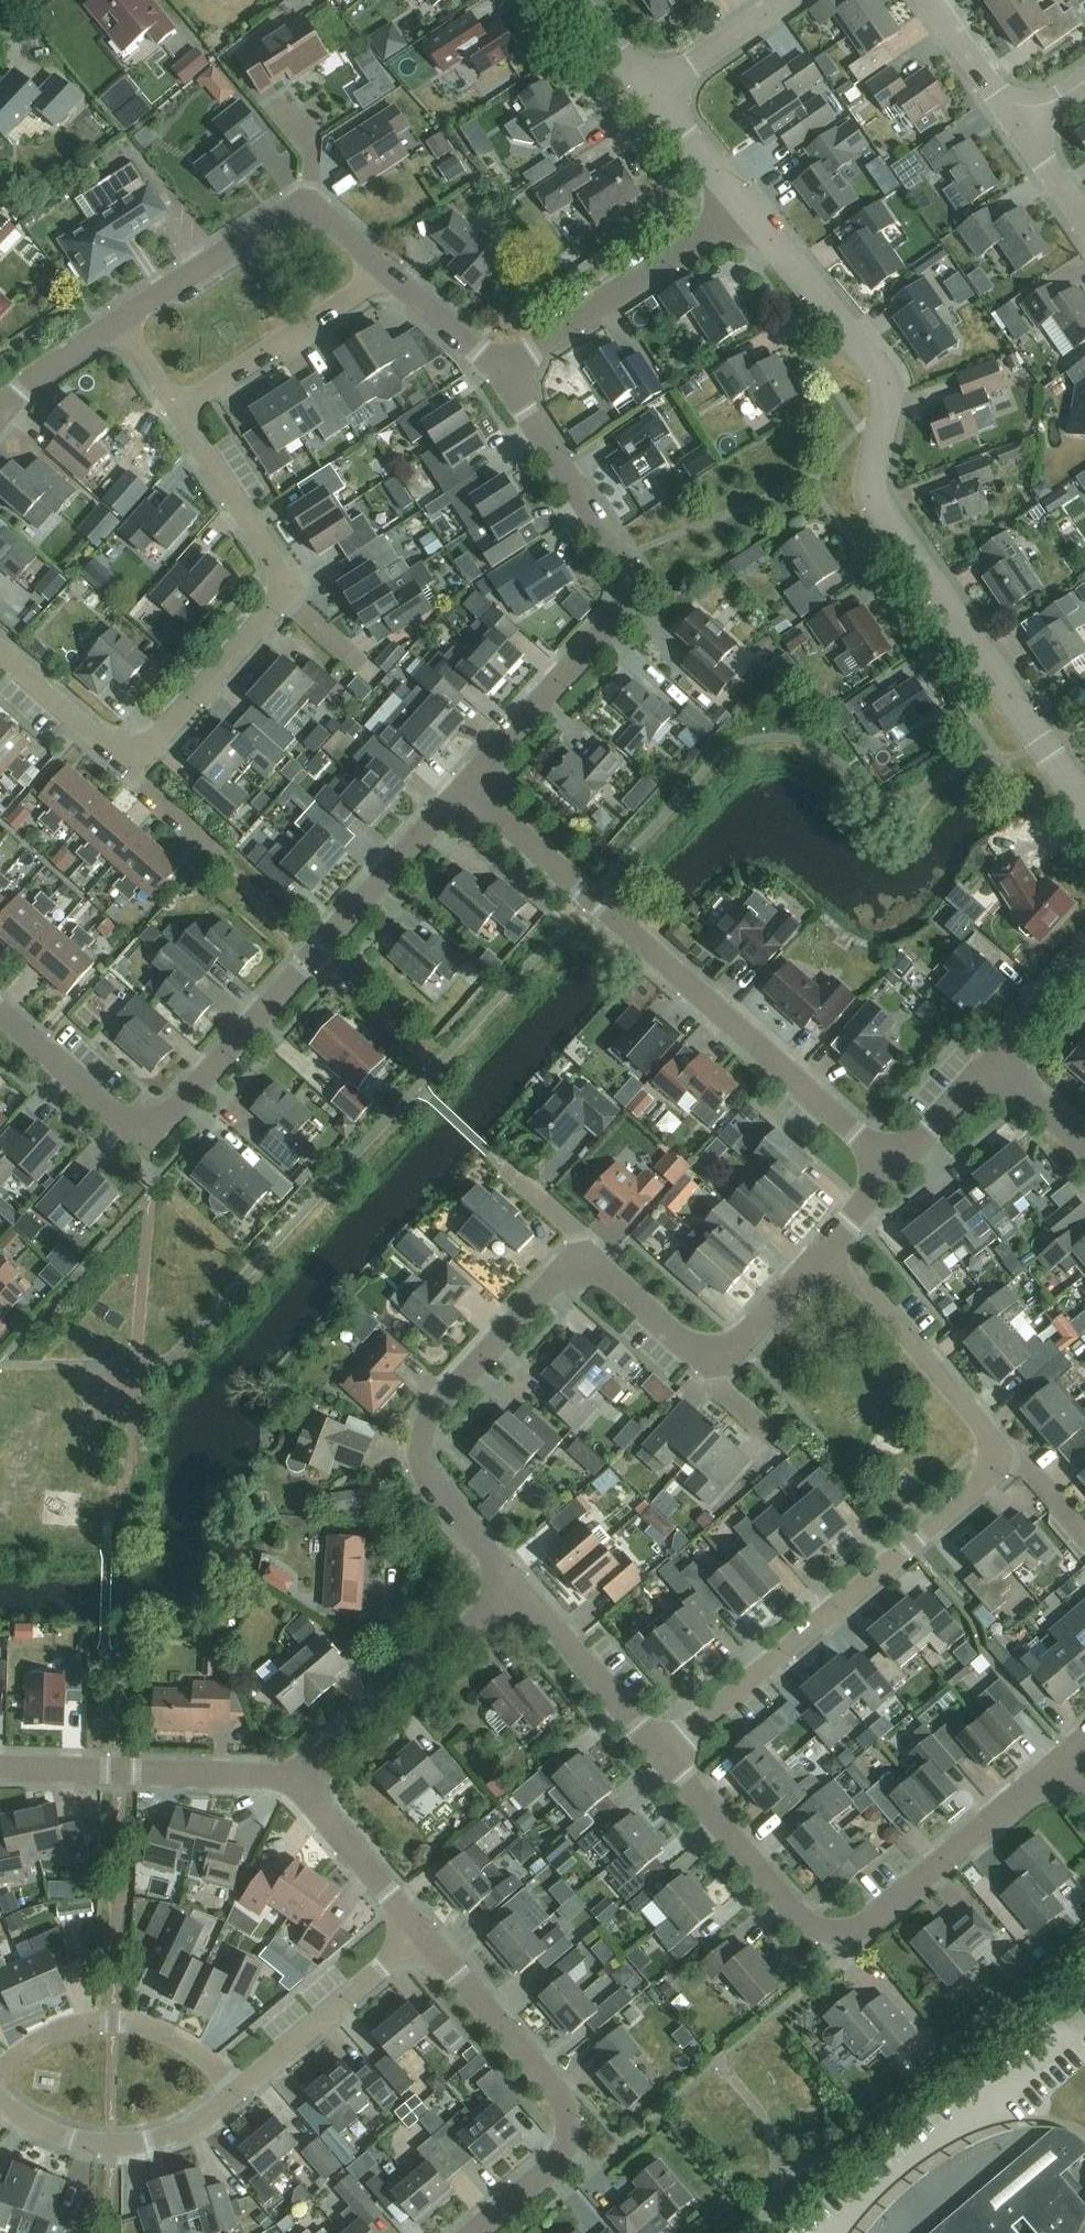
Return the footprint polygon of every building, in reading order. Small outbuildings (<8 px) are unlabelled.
[(176,30),(151,0),(94,0),(87,6),(125,52),(148,32),(158,44),(176,30)] [(658,22),(689,0),(643,0),(658,22)] [(845,0),(824,0),(810,10),(821,25),(835,16),(849,37),(885,12),(877,0),(856,0),(848,5),(845,0)] [(1034,4),(1031,0),(994,0),(987,5),(994,14),(991,16),(999,28),(1034,4)] [(1034,4),(999,28),(1008,41),(1011,39),(1017,48),(1039,33),(1049,47),(1082,25),(1072,10),(1065,15),(1057,4),(1042,15),(1034,4)] [(885,12),(849,37),(864,58),(849,68),(859,83),(888,63),(878,49),(900,33),(885,12)] [(426,45),(443,71),(461,60),(474,63),(482,75),(519,51),(501,23),(484,34),(472,15),(426,45)] [(329,57),(303,17),(255,48),(253,45),(236,57),(261,94),(288,75),(292,82),(329,57)] [(196,49),(172,69),(185,85),(209,64),(196,49)] [(357,62),(363,71),(377,61),(371,52),(357,62)] [(795,98),(795,97),(822,79),(805,55),(786,69),(776,55),(741,79),(760,107),(788,88),(795,98)] [(203,90),(220,76),(215,69),(198,83),(203,90)] [(891,69),(867,86),(886,112),(899,103),(920,134),(938,122),(931,111),(946,102),(947,101),(927,72),(926,73),(905,88),(891,69)] [(12,70),(0,84),(0,134),(12,145),(13,144),(5,136),(32,107),(53,127),(79,100),(53,76),(37,93),(12,70)] [(554,95),(545,82),(521,98),(529,111),(505,127),(514,141),(531,146),(538,142),(546,137),(560,159),(585,143),(576,129),(583,124),(561,90),(554,95)] [(840,96),(854,87),(851,82),(836,92),(840,96)] [(855,87),(844,95),(851,105),(862,97),(855,87)] [(760,107),(745,117),(767,148),(780,138),(789,151),(835,119),(820,97),(803,109),(795,97),(795,98),(788,88),(760,107)] [(374,104),(364,89),(355,95),(364,110),(374,104)] [(237,183),(262,164),(248,147),(265,133),(241,102),(215,123),(229,140),(197,166),(219,194),(236,181),(237,183)] [(363,185),(408,155),(395,136),(408,128),(394,107),(337,145),(363,185)] [(856,201),(835,172),(856,157),(854,156),(869,146),(851,121),(836,131),(808,152),(819,167),(796,185),(807,201),(810,199),(827,222),(856,201)] [(426,142),(438,160),(454,150),(442,132),(426,142)] [(959,149),(948,133),(923,150),(935,167),(941,163),(956,184),(947,189),(947,194),(956,207),(961,208),(969,204),(970,204),(997,185),(981,161),(983,160),(970,142),(959,149)] [(905,191),(920,181),(916,176),(924,170),(913,153),(904,159),(890,169),(905,191)] [(456,156),(438,168),(448,183),(466,171),(456,156)] [(558,171),(550,159),(537,167),(545,179),(558,171)] [(640,195),(619,162),(590,180),(579,162),(536,191),(551,215),(579,197),(598,225),(613,215),(612,213),(640,195)] [(146,185),(132,164),(83,195),(84,196),(89,193),(102,214),(70,235),(67,251),(73,261),(68,265),(78,280),(84,277),(88,284),(132,256),(123,243),(168,214),(149,184),(146,185)] [(895,177),(881,187),(887,196),(901,186),(895,177)] [(903,268),(880,234),(894,224),(879,203),(850,223),(860,237),(842,250),(853,267),(855,265),(872,290),(903,268)] [(1000,224),(990,208),(959,230),(978,258),(999,243),(1018,271),(1048,251),(1031,226),(1033,225),(1022,209),(1000,224)] [(479,236),(454,213),(433,236),(459,259),(450,269),(476,292),(507,257),(481,234),(479,236)] [(14,230),(0,217),(0,244),(14,230)] [(919,278),(949,258),(942,246),(911,267),(919,278)] [(944,283),(952,294),(967,284),(959,273),(944,283)] [(702,292),(692,277),(661,298),(676,322),(692,311),(715,346),(747,325),(719,281),(702,292)] [(958,351),(960,340),(952,339),(932,311),(942,304),(925,279),(895,301),(904,314),(896,319),(928,365),(950,349),(958,351)] [(1022,305),(1037,328),(1042,325),(1064,357),(1075,349),(1084,342),(1084,300),(1077,288),(1060,299),(1051,285),(1022,305)] [(651,310),(660,304),(653,295),(644,300),(651,310)] [(381,326),(359,341),(396,397),(403,393),(404,383),(403,380),(426,365),(407,335),(393,345),(381,326)] [(396,397),(359,341),(337,355),(349,374),(334,383),(353,413),(377,397),(379,400),(388,402),(396,397)] [(628,363),(618,347),(583,370),(593,386),(598,382),(613,404),(631,392),(639,406),(664,390),(640,355),(628,363)] [(756,371),(745,355),(716,374),(733,400),(749,389),(757,401),(759,400),(768,415),(798,395),(783,372),(785,370),(776,357),(756,371)] [(940,449),(979,434),(972,414),(991,407),(986,395),(1006,388),(996,362),(956,376),(963,394),(944,401),(949,416),(948,417),(947,418),(947,419),(946,420),(946,421),(946,422),(932,428),(934,433),(931,445),(939,446),(940,449)] [(1069,373),(1077,386),(1069,434),(1084,437),(1084,362),(1069,373)] [(302,439),(302,438),(318,428),(326,441),(350,425),(324,384),(306,396),(297,381),(274,396),(302,439)] [(285,449),(302,439),(274,396),(251,411),(260,426),(244,436),(270,477),(294,462),(285,449)] [(83,480),(106,454),(95,444),(108,429),(72,398),(47,426),(70,446),(59,458),(83,480)] [(433,450),(471,425),(457,403),(437,416),(427,401),(398,421),(413,444),(424,437),(433,450)] [(663,426),(653,410),(614,435),(624,450),(609,460),(627,488),(664,463),(647,437),(663,426)] [(446,495),(476,475),(466,460),(486,447),(471,425),(433,450),(442,463),(430,471),(446,495)] [(573,446),(586,437),(579,426),(566,434),(573,446)] [(679,461),(692,480),(717,464),(705,444),(679,461)] [(1018,444),(996,451),(1000,464),(1022,457),(1018,444)] [(944,528),(989,511),(979,485),(993,479),(986,459),(957,469),(962,484),(932,495),(944,528)] [(14,464),(0,480),(0,497),(24,518),(41,499),(57,513),(76,492),(52,470),(38,486),(14,464)] [(305,533),(343,509),(335,496),(346,488),(331,464),(298,486),(307,500),(291,511),(305,533)] [(1077,478),(1084,490),(1084,473),(1077,478)] [(150,493),(129,474),(104,502),(125,521),(150,493)] [(481,524),(519,499),(505,477),(485,490),(476,475),(446,495),(461,518),(473,511),(481,524)] [(1071,498),(1064,488),(1042,503),(1049,513),(1071,498)] [(197,518),(174,497),(160,513),(147,501),(120,532),(142,552),(155,539),(168,551),(197,518)] [(519,499),(481,524),(490,537),(478,545),(494,568),(523,549),(514,534),(534,521),(519,499)] [(119,522),(99,504),(85,520),(105,537),(119,522)] [(348,558),(379,538),(364,515),(352,522),(343,509),(305,533),(320,556),(338,544),(348,558)] [(395,548),(420,532),(413,521),(388,537),(395,548)] [(2,558),(10,565),(5,570),(16,580),(37,557),(7,531),(0,538),(0,560),(2,558)] [(827,557),(809,531),(782,550),(803,580),(784,594),(801,618),(826,601),(816,586),(839,570),(829,556),(827,557)] [(1006,611),(1040,588),(1024,563),(1026,562),(1006,533),(981,550),(996,571),(984,579),(1006,611)] [(391,582),(384,572),(401,561),(384,535),(379,538),(348,558),(357,573),(339,585),(353,607),(391,582)] [(424,559),(440,553),(435,539),(419,545),(424,559)] [(730,563),(731,565),(738,575),(764,557),(757,547),(756,545),(730,563)] [(538,567),(528,552),(490,578),(508,606),(528,593),(537,606),(544,601),(548,603),(556,598),(556,594),(573,582),(556,556),(538,567)] [(214,562),(209,558),(192,577),(179,565),(152,597),(175,618),(192,599),(205,610),(232,579),(223,571),(223,566),(219,562),(214,562)] [(51,601),(67,585),(50,568),(34,584),(51,601)] [(391,582),(353,607),(368,629),(384,619),(395,634),(432,610),(415,583),(408,571),(391,582)] [(493,592),(485,580),(476,585),(485,598),(493,592)] [(1073,594),(1039,617),(1048,631),(1029,644),(1052,677),(1084,654),(1084,647),(1074,632),(1084,624),(1084,612),(1073,594)] [(42,609),(36,603),(32,608),(38,614),(42,609)] [(471,644),(506,676),(523,656),(507,642),(519,629),(492,604),(471,628),(479,635),(471,644)] [(848,618),(838,604),(809,624),(825,648),(840,638),(862,670),(891,649),(874,625),(876,624),(864,607),(848,618)] [(711,621),(699,611),(677,635),(696,652),(683,667),(716,697),(735,675),(721,662),(737,644),(724,633),(724,627),(717,620),(711,621)] [(148,660),(147,660),(113,629),(90,656),(92,657),(76,675),(99,696),(115,678),(125,687),(148,660)] [(800,629),(782,640),(789,653),(808,642),(800,629)] [(50,650),(40,641),(33,649),(43,658),(50,650)] [(488,696),(506,676),(471,644),(462,654),(454,647),(445,657),(440,652),(428,665),(460,694),(472,681),(488,696)] [(388,673),(404,656),(392,645),(384,652),(380,649),(373,656),(376,662),(388,673)] [(267,678),(301,709),(310,700),(318,707),(339,684),(312,660),(301,673),(284,659),(267,678)] [(460,694),(428,665),(426,664),(414,678),(420,684),(413,693),(404,703),(447,741),(464,722),(451,710),(463,697),(460,694)] [(284,729),(301,709),(267,678),(249,698),(256,704),(244,717),(253,725),(284,752),(296,739),(284,729)] [(931,704),(914,679),(891,695),(889,692),(882,697),(874,686),(849,703),(857,715),(872,738),(885,730),(887,734),(906,721),(911,729),(934,713),(928,706),(931,704)] [(403,684),(394,694),(404,703),(413,693),(403,684)] [(660,705),(639,686),(618,708),(636,724),(618,744),(634,759),(649,741),(675,713),(663,702),(660,705)] [(429,761),(447,741),(404,703),(375,736),(403,761),(415,748),(429,761)] [(680,718),(703,739),(713,728),(690,707),(680,718)] [(841,731),(853,726),(848,712),(835,716),(841,731)] [(26,774),(33,766),(26,759),(24,761),(18,756),(30,743),(0,717),(0,750),(26,774)] [(350,722),(337,738),(349,748),(363,733),(350,722)] [(287,756),(284,752),(253,725),(242,739),(226,724),(208,744),(243,775),(252,765),(266,779),(287,756)] [(392,775),(403,761),(375,736),(354,759),(361,765),(352,775),(360,781),(359,781),(388,807),(406,787),(392,775)] [(234,785),(243,775),(208,744),(191,764),(206,777),(194,790),(229,821),(249,798),(234,785)] [(604,783),(624,761),(604,744),(585,765),(571,753),(549,778),(563,790),(561,792),(582,811),(606,785),(604,783)] [(26,774),(0,750),(0,777),(7,769),(13,774),(11,776),(19,783),(26,774)] [(296,761),(303,767),(309,760),(302,754),(296,761)] [(46,828),(87,783),(68,766),(39,798),(52,809),(47,815),(45,813),(39,820),(46,828)] [(634,788),(647,799),(658,786),(645,775),(634,788)] [(388,807),(359,781),(351,791),(337,778),(324,793),(318,786),(309,794),(316,802),(338,821),(343,825),(354,812),(371,827),(388,807)] [(77,831),(106,799),(87,783),(46,828),(55,835),(62,828),(60,826),(65,820),(77,831)] [(84,861),(124,816),(106,799),(77,831),(90,843),(85,848),(83,846),(76,854),(84,861)] [(301,847),(330,873),(347,853),(326,834),(338,821),(316,802),(295,825),(310,837),(301,847)] [(17,805),(7,827),(23,835),(34,813),(17,805)] [(115,865),(143,833),(124,816),(84,861),(93,869),(99,861),(97,859),(102,854),(115,865)] [(122,895),(162,850),(143,833),(115,865),(127,876),(122,881),(120,880),(113,887),(122,895)] [(292,857),(278,844),(269,854),(312,892),(330,873),(301,847),(292,857)] [(259,849),(247,861),(258,872),(270,860),(259,849)] [(162,850),(122,895),(130,902),(137,894),(135,893),(140,887),(153,899),(181,867),(162,850)] [(6,877),(18,887),(37,864),(26,854),(6,877)] [(1035,882),(1020,859),(992,877),(1016,915),(1014,918),(1021,925),(1019,927),(1019,931),(1025,936),(1029,936),(1031,934),(1040,941),(1073,905),(1047,881),(1038,891),(1032,886),(1035,882)] [(488,894),(465,872),(444,896),(444,901),(466,920),(466,924),(477,934),(493,915),(506,926),(526,903),(501,880),(488,894)] [(3,890),(5,892),(12,884),(3,876),(0,879),(0,893),(3,890)] [(74,893),(65,884),(59,890),(68,899),(74,893)] [(50,900),(42,893),(35,900),(37,902),(32,908),(19,896),(10,906),(0,918),(0,936),(10,945),(50,900)] [(10,906),(0,897),(0,918),(10,906)] [(50,900),(10,945),(29,962),(57,930),(44,919),(49,913),(51,915),(58,908),(50,900)] [(722,917),(716,923),(717,928),(705,942),(730,964),(743,949),(750,955),(747,958),(761,970),(800,926),(783,911),(768,928),(739,903),(727,917),(722,917)] [(960,914),(947,928),(962,941),(975,927),(960,914)] [(258,953),(223,922),(212,935),(198,923),(179,945),(208,971),(219,960),(237,976),(258,953)] [(108,923),(94,935),(110,953),(123,940),(108,923)] [(164,932),(173,940),(181,931),(172,923),(164,932)] [(48,978),(87,934),(79,926),(72,934),(74,936),(69,941),(57,930),(29,962),(48,978)] [(427,948),(411,933),(390,957),(422,986),(438,969),(450,981),(465,964),(436,937),(427,948)] [(87,934),(48,978),(67,995),(94,964),(81,952),(86,947),(88,949),(95,941),(87,934)] [(1000,954),(977,934),(968,944),(966,942),(943,967),(953,976),(940,991),(968,1016),(987,994),(990,997),(1005,980),(989,966),(1000,954)] [(193,1026),(213,1003),(195,987),(207,974),(173,943),(153,964),(172,980),(158,996),(193,1026)] [(893,967),(903,975),(913,962),(904,954),(893,967)] [(820,992),(789,964),(766,990),(779,1002),(778,1004),(789,1014),(787,1015),(803,1029),(820,1009),(833,1021),(853,997),(832,979),(820,992)] [(89,992),(70,1015),(89,1030),(107,1006),(89,992)] [(152,1072),(172,1049),(155,1034),(154,1028),(152,1025),(160,1016),(137,995),(118,1017),(125,1022),(125,1032),(117,1041),(152,1072)] [(921,1006),(915,1013),(930,1027),(942,1015),(926,1000),(921,1006)] [(868,1087),(879,1075),(883,1075),(888,1068),(888,1065),(899,1053),(882,1037),(894,1024),(870,1002),(847,1028),(860,1040),(858,1042),(859,1047),(860,1048),(844,1066),(868,1087)] [(626,1008),(614,1021),(626,1031),(638,1018),(626,1008)] [(812,1019),(824,1031),(832,1021),(820,1010),(812,1019)] [(658,1030),(641,1015),(608,1052),(623,1065),(635,1065),(645,1074),(680,1035),(665,1022),(658,1030)] [(359,1085),(382,1060),(338,1019),(314,1045),(359,1085)] [(846,1029),(830,1047),(847,1062),(860,1049),(858,1047),(858,1042),(859,1040),(846,1029)] [(1066,1065),(1076,1074),(1074,1075),(1083,1083),(1084,1081),(1084,1082),(1084,1043),(1066,1065)] [(737,1087),(703,1055),(688,1071),(675,1060),(654,1083),(677,1103),(689,1090),(701,1101),(692,1111),(712,1129),(726,1112),(720,1106),(737,1087)] [(942,1094),(957,1080),(942,1064),(927,1078),(942,1094)] [(291,1170),(310,1148),(296,1136),(313,1116),(276,1083),(253,1110),(275,1129),(274,1131),(275,1132),(263,1145),(291,1170)] [(550,1103),(531,1123),(560,1149),(583,1122),(598,1135),(619,1112),(590,1086),(580,1098),(564,1084),(548,1101),(550,1103)] [(357,1120),(370,1106),(349,1087),(337,1101),(357,1120)] [(642,1114),(655,1100),(644,1090),(627,1109),(646,1126),(650,1121),(642,1114)] [(677,1105),(689,1114),(700,1101),(689,1091),(677,1105)] [(655,1126),(669,1139),(682,1124),(669,1111),(655,1126)] [(721,1137),(734,1148),(752,1127),(739,1116),(721,1137)] [(0,1141),(0,1185),(2,1186),(12,1174),(28,1189),(36,1180),(38,1182),(51,1167),(47,1164),(64,1146),(39,1123),(23,1141),(10,1130),(0,1141)] [(813,1162),(777,1130),(756,1153),(763,1159),(774,1169),(766,1179),(800,1210),(818,1190),(801,1175),(813,1162)] [(654,1168),(674,1186),(675,1187),(686,1175),(692,1168),(661,1140),(657,1145),(667,1153),(654,1168)] [(260,1177),(223,1144),(198,1172),(214,1186),(210,1190),(214,1193),(211,1197),(210,1202),(212,1207),(219,1213),(224,1214),(229,1212),(230,1211),(242,1222),(258,1202),(270,1189),(283,1200),(294,1188),(270,1167),(260,1177)] [(995,1161),(1024,1198),(1034,1189),(1041,1198),(1052,1190),(1015,1145),(995,1161)] [(1014,1206),(1024,1198),(995,1161),(974,1178),(988,1194),(974,1206),(999,1237),(1004,1242),(1018,1231),(1011,1223),(1021,1214),(1014,1206)] [(638,1178),(619,1162),(587,1197),(613,1220),(619,1213),(630,1223),(662,1187),(646,1173),(644,1171),(638,1178)] [(301,1187),(313,1174),(302,1164),(290,1178),(301,1187)] [(120,1196),(95,1173),(79,1191),(65,1179),(38,1208),(62,1230),(75,1215),(90,1228),(120,1196)] [(696,1185),(686,1175),(675,1187),(674,1186),(660,1201),(672,1212),(696,1185)] [(725,1201),(755,1228),(766,1215),(783,1230),(800,1210),(766,1179),(757,1188),(749,1181),(729,1204),(725,1201)] [(974,1179),(961,1189),(974,1204),(986,1194),(974,1179)] [(492,1197),(479,1185),(463,1203),(476,1215),(459,1233),(482,1254),(492,1244),(495,1246),(494,1248),(494,1249),(494,1250),(494,1251),(494,1252),(495,1253),(496,1254),(497,1255),(498,1255),(499,1255),(501,1255),(502,1255),(504,1253),(505,1252),(505,1250),(505,1249),(505,1248),(504,1247),(504,1246),(507,1243),(518,1254),(535,1236),(515,1218),(520,1213),(497,1192),(492,1197)] [(958,1216),(973,1205),(960,1189),(946,1201),(958,1216)] [(1084,1217),(1084,1209),(1076,1198),(1046,1223),(1058,1238),(1084,1217)] [(755,1228),(725,1201),(705,1224),(699,1224),(693,1232),(742,1276),(743,1275),(743,1274),(759,1256),(751,1249),(763,1236),(755,1228)] [(999,1237),(974,1206),(974,1205),(958,1218),(945,1201),(925,1218),(954,1254),(964,1246),(974,1258),(997,1239),(999,1237)] [(944,1262),(954,1254),(925,1218),(904,1235),(921,1255),(908,1266),(905,1262),(904,1263),(929,1294),(954,1274),(944,1262)] [(1038,1257),(1050,1272),(1060,1264),(1067,1273),(1076,1266),(1084,1276),(1084,1275),(1084,1237),(1076,1226),(1038,1257)] [(741,1277),(742,1276),(693,1232),(684,1242),(686,1245),(679,1253),(677,1252),(664,1266),(699,1297),(700,1296),(693,1290),(704,1277),(724,1295),(741,1277)] [(408,1234),(393,1254),(418,1272),(433,1252),(408,1234)] [(1032,1253),(1019,1263),(1025,1270),(1038,1260),(1032,1253)] [(8,1324),(3,1320),(19,1301),(5,1288),(19,1273),(0,1256),(0,1332),(8,1324)] [(452,1307),(471,1286),(448,1266),(429,1287),(427,1285),(403,1311),(438,1342),(462,1316),(452,1307)] [(50,1281),(55,1286),(66,1275),(60,1270),(53,1278),(50,1281)] [(983,1363),(1019,1333),(1010,1323),(1026,1310),(1006,1287),(971,1316),(972,1317),(976,1313),(987,1326),(966,1343),(983,1363)] [(1061,1307),(1079,1299),(1075,1289),(1056,1298),(1061,1307)] [(366,1337),(378,1323),(364,1311),(365,1310),(357,1303),(353,1307),(360,1313),(351,1323),(366,1337)] [(1019,1333),(983,1363),(1000,1383),(1021,1366),(1032,1379),(1062,1353),(1051,1340),(1044,1345),(1036,1335),(1027,1343),(1019,1333)] [(397,1368),(409,1355),(386,1334),(369,1353),(370,1355),(343,1385),(374,1413),(402,1382),(392,1372),(396,1367),(397,1368)] [(579,1335),(561,1356),(613,1402),(622,1392),(621,1386),(611,1376),(616,1371),(624,1378),(638,1362),(607,1334),(598,1344),(602,1348),(598,1352),(579,1335)] [(1040,1430),(1075,1400),(1067,1390),(1075,1383),(1067,1372),(1074,1366),(1062,1353),(1032,1379),(1043,1392),(1023,1410),(1040,1430)] [(599,1390),(561,1356),(543,1376),(558,1390),(546,1403),(576,1430),(597,1406),(590,1400),(599,1390)] [(676,1393),(665,1383),(652,1397),(663,1407),(676,1393)] [(1084,1442),(1084,1408),(1084,1410),(1075,1400),(1040,1430),(1057,1450),(1077,1433),(1084,1442)] [(673,1460),(683,1469),(690,1462),(718,1430),(716,1428),(685,1401),(644,1446),(667,1467),(673,1460)] [(490,1434),(525,1466),(536,1453),(544,1461),(563,1440),(536,1416),(540,1420),(529,1432),(509,1414),(491,1434),(491,1433),(490,1434)] [(371,1441),(344,1431),(345,1428),(312,1416),(305,1434),(300,1445),(301,1445),(298,1452),(290,1456),(287,1464),(290,1471),(298,1474),(305,1471),(308,1464),(328,1472),(334,1458),(342,1461),(341,1463),(360,1470),(371,1441)] [(718,1430),(690,1462),(699,1470),(686,1484),(710,1505),(750,1461),(720,1433),(721,1432),(718,1430)] [(525,1466),(490,1434),(489,1436),(472,1455),(485,1467),(469,1484),(484,1497),(487,1493),(491,1496),(482,1506),(492,1518),(533,1473),(525,1466)] [(775,1444),(776,1445),(787,1455),(794,1446),(782,1436),(775,1444)] [(587,1446),(570,1459),(579,1472),(597,1458),(587,1446)] [(831,1506),(844,1494),(821,1467),(798,1487),(808,1499),(797,1508),(828,1543),(848,1526),(831,1506)] [(587,1486),(592,1498),(610,1492),(605,1479),(587,1486)] [(332,1513),(362,1509),(359,1490),(330,1494),(332,1513)] [(566,1576),(602,1546),(601,1545),(611,1538),(600,1526),(591,1533),(579,1520),(588,1512),(577,1499),(550,1522),(550,1523),(554,1520),(569,1537),(548,1555),(566,1576)] [(641,1517),(666,1539),(676,1528),(651,1506),(641,1517)] [(777,1551),(778,1550),(790,1540),(808,1560),(828,1543),(797,1508),(788,1516),(781,1507),(776,1512),(773,1508),(754,1524),(777,1551)] [(1054,1551),(1021,1512),(1008,1524),(1004,1519),(983,1536),(1014,1572),(1024,1563),(1031,1571),(1054,1551)] [(763,1563),(777,1551),(754,1524),(748,1517),(734,1528),(743,1539),(735,1546),(742,1555),(730,1565),(761,1600),(781,1583),(763,1563)] [(981,1574),(968,1585),(992,1614),(1006,1601),(1002,1596),(1011,1588),(1004,1580),(1014,1572),(983,1536),(963,1553),(981,1574)] [(363,1560),(365,1539),(330,1537),(325,1608),(361,1610),(362,1582),(360,1582),(361,1560),(363,1560)] [(613,1559),(602,1546),(566,1576),(584,1597),(600,1584),(615,1601),(644,1578),(622,1552),(613,1559)] [(710,1608),(711,1607),(723,1597),(741,1617),(761,1600),(730,1565),(719,1574),(712,1566),(704,1573),(695,1562),(681,1574),(683,1576),(692,1587),(710,1608)] [(910,1599),(889,1616),(920,1651),(930,1643),(940,1655),(963,1635),(927,1592),(913,1603),(910,1599)] [(702,1624),(713,1615),(696,1595),(685,1604),(682,1600),(660,1618),(694,1657),(715,1639),(702,1624)] [(992,1614),(983,1603),(973,1612),(980,1621),(981,1622),(987,1629),(997,1620),(992,1614)] [(1074,1612),(1084,1625),(1084,1603),(1074,1612)] [(1074,1612),(1051,1632),(1061,1645),(1051,1654),(1080,1687),(1084,1683),(1084,1625),(1074,1612)] [(887,1653),(874,1665),(893,1688),(907,1677),(900,1668),(920,1651),(889,1616),(869,1633),(887,1653)] [(694,1657),(660,1618),(628,1645),(651,1672),(662,1662),(673,1675),(694,1657)] [(61,1661),(62,1651),(79,1651),(79,1629),(16,1627),(15,1647),(48,1648),(48,1661),(61,1661)] [(309,1706),(338,1682),(334,1678),(347,1666),(323,1637),(267,1684),(291,1713),(305,1701),(309,1706)] [(1027,1647),(1005,1666),(1037,1704),(1050,1693),(1059,1705),(1080,1687),(1051,1654),(1040,1663),(1027,1647)] [(843,1656),(822,1673),(851,1707),(862,1697),(873,1710),(896,1691),(861,1651),(848,1662),(843,1656)] [(64,1694),(82,1695),(83,1660),(65,1659),(64,1677),(28,1676),(27,1725),(63,1726),(64,1694)] [(960,1697),(992,1679),(983,1661),(950,1679),(960,1697)] [(851,1707),(822,1673),(802,1690),(815,1705),(802,1716),(828,1748),(851,1729),(840,1716),(851,1707)] [(518,1688),(506,1674),(483,1693),(495,1707),(484,1716),(498,1733),(509,1724),(512,1727),(525,1716),(536,1729),(556,1712),(528,1679),(518,1688)] [(1009,1716),(1022,1706),(1000,1680),(976,1700),(989,1714),(980,1722),(1004,1751),(1024,1734),(1009,1716)] [(230,1685),(196,1684),(196,1692),(156,1691),(155,1729),(185,1729),(185,1728),(193,1728),(193,1730),(210,1730),(210,1719),(229,1719),(230,1685)] [(781,1733),(799,1719),(788,1705),(770,1719),(781,1733)] [(953,1759),(954,1759),(967,1748),(984,1768),(1004,1751),(980,1722),(969,1731),(957,1717),(934,1736),(953,1759)] [(750,1793),(786,1763),(777,1753),(786,1746),(766,1722),(728,1754),(739,1768),(733,1773),(750,1793)] [(917,1765),(907,1773),(937,1809),(957,1792),(943,1775),(957,1763),(953,1759),(934,1736),(910,1756),(917,1765)] [(428,1760),(414,1743),(375,1776),(404,1810),(433,1784),(445,1798),(468,1778),(443,1748),(428,1760)] [(837,1758),(845,1768),(856,1759),(847,1750),(837,1758)] [(569,1796),(600,1770),(586,1754),(582,1758),(580,1755),(553,1778),(548,1782),(540,1772),(513,1795),(525,1809),(546,1793),(549,1793),(559,1805),(560,1804),(569,1796)] [(786,1763),(750,1793),(767,1813),(773,1808),(782,1818),(820,1786),(803,1765),(794,1756),(786,1763)] [(569,1796),(560,1804),(576,1822),(567,1830),(575,1841),(597,1823),(588,1813),(612,1793),(609,1790),(613,1786),(600,1770),(569,1796)] [(888,1818),(901,1807),(917,1826),(937,1809),(907,1773),(897,1781),(890,1773),(866,1793),(888,1818)] [(487,1785),(499,1799),(511,1789),(499,1775),(487,1785)] [(801,1809),(812,1822),(790,1840),(807,1860),(843,1830),(835,1820),(853,1804),(833,1781),(801,1809)] [(83,1826),(82,1826),(61,1831),(55,1805),(30,1811),(40,1859),(60,1855),(62,1866),(90,1860),(83,1826)] [(171,1835),(153,1830),(144,1864),(174,1872),(178,1857),(193,1861),(205,1816),(178,1809),(171,1835)] [(0,1850),(0,1884),(26,1878),(23,1863),(40,1859),(30,1811),(3,1817),(10,1848),(0,1850)] [(621,1857),(651,1831),(638,1815),(634,1818),(631,1815),(608,1835),(599,1825),(578,1843),(587,1854),(593,1848),(602,1858),(614,1848),(621,1857)] [(243,1854),(241,1854),(226,1850),(233,1824),(205,1816),(193,1861),(188,1876),(204,1880),(234,1888),(243,1854)] [(449,1898),(492,1862),(476,1844),(491,1831),(483,1820),(444,1853),(452,1863),(438,1876),(440,1878),(436,1882),(449,1898)] [(843,1830),(807,1860),(824,1880),(831,1874),(842,1887),(879,1856),(860,1833),(851,1840),(843,1830)] [(665,1847),(651,1831),(621,1857),(607,1868),(615,1878),(611,1882),(627,1901),(648,1883),(639,1873),(663,1853),(661,1850),(665,1847)] [(571,1845),(563,1836),(542,1854),(550,1863),(571,1845)] [(1035,1934),(1064,1910),(1051,1895),(1072,1876),(1038,1836),(1008,1862),(1022,1879),(1002,1896),(1035,1934)] [(280,1885),(262,1873),(242,1901),(262,1916),(271,1903),(290,1917),(318,1877),(297,1861),(280,1885)] [(508,1880),(492,1862),(449,1898),(463,1914),(467,1911),(470,1913),(479,1905),(488,1915),(523,1885),(514,1875),(508,1880)] [(672,1917),(703,1891),(689,1875),(685,1878),(683,1876),(659,1896),(651,1886),(629,1904),(638,1914),(656,1899),(672,1917)] [(318,1877),(290,1917),(312,1932),(303,1945),(321,1958),(345,1925),(343,1923),(339,1928),(323,1916),(340,1892),(318,1877)] [(501,1958),(531,1933),(550,1917),(525,1888),(504,1906),(513,1916),(489,1936),(491,1939),(487,1943),(501,1958)] [(716,1907),(703,1891),(655,1931),(663,1941),(662,1942),(678,1961),(699,1943),(691,1933),(714,1913),(712,1911),(716,1907)] [(18,1913),(13,1899),(0,1903),(0,1907),(3,1918),(18,1913)] [(77,1905),(57,1908),(59,1918),(94,1913),(92,1903),(84,1904),(84,1901),(77,1902),(77,1905)] [(234,1906),(227,1922),(238,1929),(247,1916),(234,1906)] [(993,1932),(973,1909),(948,1930),(940,1920),(913,1942),(943,1978),(951,1987),(979,1964),(969,1952),(993,1932)] [(30,1924),(49,1922),(48,1911),(28,1913),(30,1924)] [(565,1912),(555,1921),(570,1939),(580,1930),(565,1912)] [(203,1927),(174,1913),(146,1971),(159,1977),(167,1981),(161,1994),(186,2006),(205,1966),(189,1958),(203,1927)] [(531,1933),(501,1958),(514,1974),(518,1971),(521,1974),(544,1954),(553,1964),(574,1946),(565,1936),(557,1927),(539,1942),(531,1933)] [(22,1960),(40,2003),(67,1991),(56,1965),(72,1958),(60,1928),(30,1940),(36,1954),(22,1960)] [(639,1942),(644,1953),(660,1946),(656,1935),(639,1942)] [(739,1957),(726,1943),(701,1964),(714,1979),(724,1971),(755,2007),(778,1988),(766,1973),(769,1970),(750,1947),(739,1957)] [(1020,1978),(1034,1967),(1016,1947),(1003,1958),(1020,1978)] [(552,2019),(583,1993),(567,1975),(585,1959),(577,1949),(555,1967),(564,1977),(540,1997),(543,2000),(539,2003),(552,2019)] [(283,1980),(291,1970),(265,1950),(257,1961),(283,1980)] [(263,1965),(233,1951),(222,1974),(205,1966),(186,2006),(211,2018),(224,1993),(245,2003),(263,1965)] [(3,1988),(14,2014),(40,2003),(22,1960),(7,1966),(3,1957),(0,1959),(0,1989),(3,1988)] [(302,1983),(314,1972),(304,1961),(292,1972),(302,1983)] [(258,1993),(254,1996),(265,2009),(288,1991),(282,1984),(263,2000),(258,1993)] [(623,1987),(597,2010),(599,2012),(607,2022),(634,2000),(623,1987)] [(661,2003),(652,1991),(648,1994),(657,2006),(661,2003)] [(583,1993),(552,2019),(565,2035),(569,2031),(572,2035),(586,2023),(599,2012),(597,2010),(583,1993)] [(917,2033),(884,1995),(867,2009),(854,1993),(825,2017),(833,2026),(825,2033),(825,2039),(832,2047),(838,2048),(846,2041),(863,2062),(884,2045),(892,2054),(917,2033)] [(388,2015),(414,2046),(433,2030),(452,2052),(467,2039),(445,2014),(430,2027),(407,1999),(388,2015)] [(396,2061),(414,2046),(388,2015),(369,2031),(393,2059),(380,2070),(379,2070),(401,2095),(415,2084),(396,2061)] [(673,2035),(684,2048),(695,2039),(684,2026),(673,2035)] [(628,2109),(652,2089),(629,2061),(641,2051),(621,2028),(597,2048),(611,2065),(600,2074),(628,2109)] [(921,2065),(938,2050),(930,2040),(913,2055),(921,2065)] [(470,2063),(480,2054),(473,2046),(462,2054),(470,2063)] [(480,2054),(470,2063),(476,2071),(487,2063),(480,2054)] [(328,2074),(325,2077),(347,2103),(357,2115),(370,2104),(368,2102),(373,2097),(384,2110),(398,2098),(372,2068),(359,2079),(343,2061),(342,2062),(337,2057),(324,2069),(328,2074)] [(477,2120),(503,2151),(522,2135),(504,2114),(507,2107),(516,2099),(492,2070),(476,2084),(488,2097),(470,2112),(477,2120)] [(357,2115),(347,2103),(325,2077),(306,2092),(329,2119),(334,2126),(321,2137),(344,2164),(358,2153),(341,2133),(359,2118),(357,2115)] [(405,2103),(412,2112),(423,2103),(416,2094),(405,2103)] [(402,2121),(412,2112),(405,2103),(394,2112),(402,2121)] [(412,2112),(419,2120),(430,2112),(423,2103),(412,2112)] [(477,2120),(470,2112),(466,2108),(456,2116),(433,2136),(458,2165),(472,2152),(485,2167),(503,2151),(477,2120)] [(408,2129),(419,2120),(412,2112),(402,2121),(408,2129)] [(254,2130),(280,2160),(299,2144),(273,2114),(254,2130)] [(1084,2222),(1084,2143),(1080,2138),(1074,2133),(1066,2130),(1059,2128),(1054,2127),(929,2232),(1079,2232),(1084,2222)] [(280,2160),(254,2130),(236,2146),(259,2173),(249,2182),(267,2203),(278,2194),(269,2184),(288,2168),(280,2160)] [(443,2178),(458,2165),(433,2136),(417,2149),(421,2154),(413,2160),(421,2168),(410,2177),(436,2208),(455,2192),(443,2178)] [(326,2179),(341,2167),(318,2139),(303,2152),(326,2179)] [(609,2215),(624,2232),(633,2232),(659,2211),(667,2221),(692,2199),(659,2161),(634,2183),(639,2189),(609,2215)] [(41,2171),(38,2170),(38,2171),(16,2163),(7,2186),(0,2183),(0,2226),(5,2228),(11,2214),(23,2218),(41,2171)] [(175,2176),(189,2221),(202,2217),(207,2232),(217,2232),(237,2227),(223,2183),(207,2189),(200,2169),(175,2176)] [(353,2180),(344,2169),(331,2180),(337,2187),(336,2188),(352,2207),(343,2215),(353,2227),(345,2232),(374,2232),(368,2226),(382,2214),(353,2180)] [(41,2171),(23,2218),(35,2223),(31,2232),(65,2232),(73,2211),(57,2205),(65,2182),(44,2174),(44,2172),(41,2171)] [(436,2208),(410,2177),(401,2185),(394,2177),(385,2185),(377,2175),(366,2184),(384,2205),(394,2196),(418,2224),(436,2208)] [(175,2176),(150,2184),(158,2211),(143,2216),(141,2210),(140,2210),(147,2232),(192,2232),(193,2232),(189,2221),(175,2176)]
